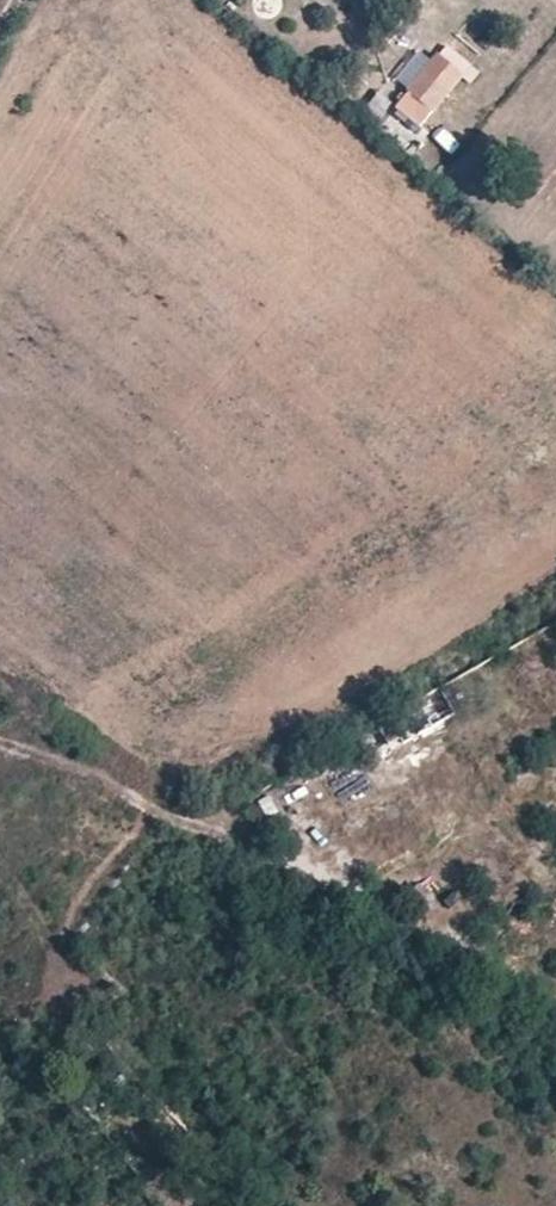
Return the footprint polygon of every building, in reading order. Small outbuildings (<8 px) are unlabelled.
[(463,76),(440,57),(398,107),(420,126),(463,76)]
